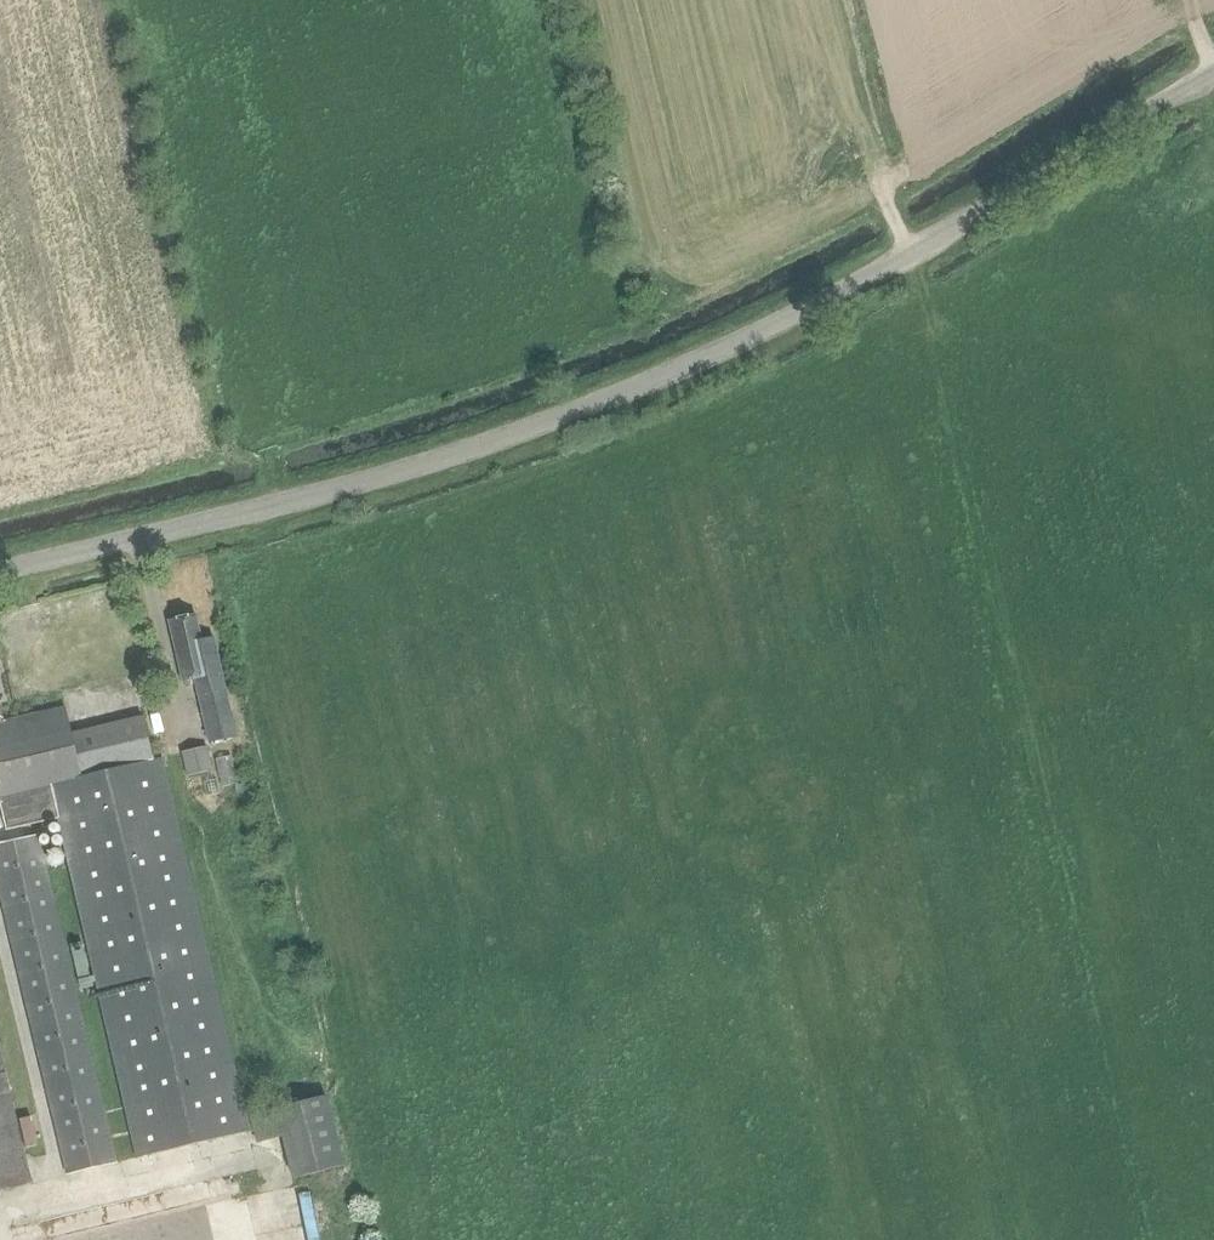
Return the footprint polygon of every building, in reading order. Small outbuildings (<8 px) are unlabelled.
[(194,619),(168,627),(184,686),(198,682),(203,702),(201,702),(212,746),(238,739),(213,642),(201,645),(194,619)] [(91,953),(142,1155),(252,1128),(202,925),(161,761),(152,764),(141,720),(74,736),(67,709),(6,724),(2,705),(0,706),(0,794),(10,834),(58,822),(91,953)] [(206,747),(180,752),(186,777),(212,771),(206,747)] [(233,754),(218,757),(222,781),(237,779),(233,754)] [(37,1034),(71,1172),(119,1160),(38,839),(0,849),(0,887),(37,1034)] [(295,1178),(344,1165),(326,1096),(249,1115),(256,1143),(285,1136),(295,1178)]
